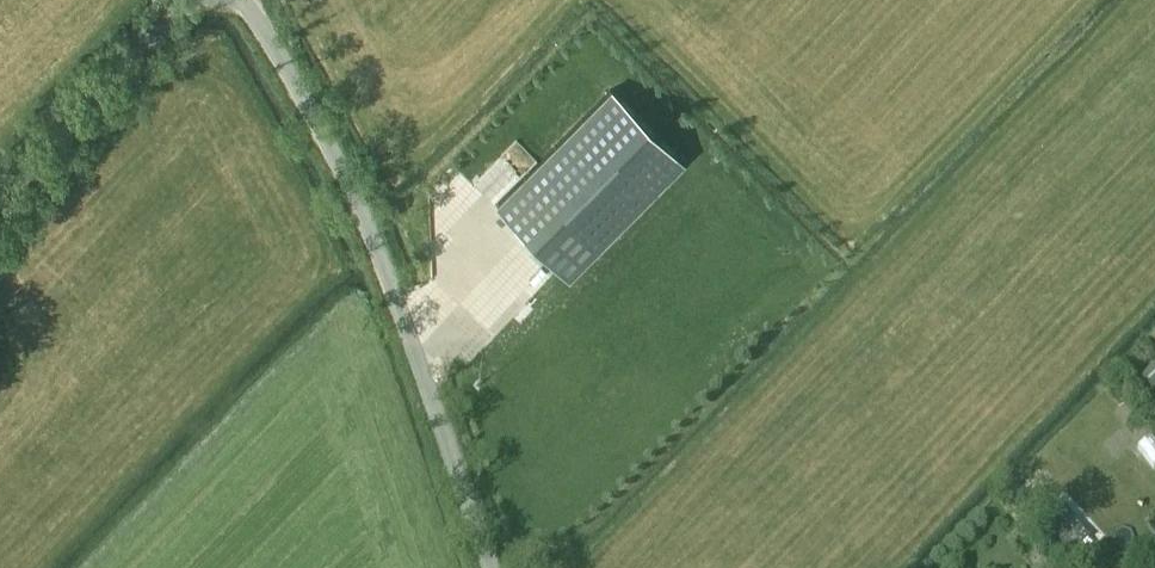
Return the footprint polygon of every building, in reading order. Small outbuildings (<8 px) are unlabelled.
[(570,276),(684,161),(612,89),(498,204),(570,276)] [(1152,391),(1154,389),(1154,366),(1153,365),(1139,378),(1152,391)] [(1063,504),(1045,522),(1080,557),(1098,540),(1063,504)]
